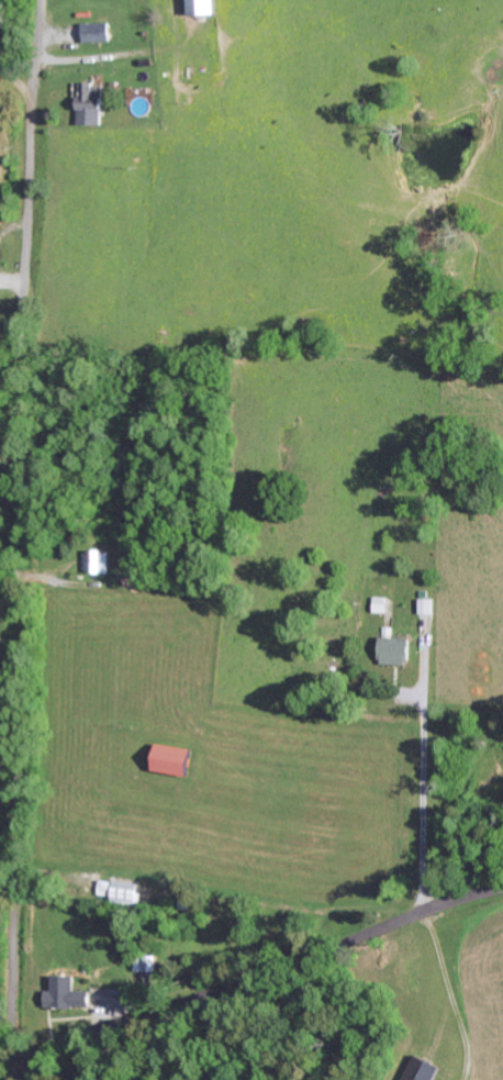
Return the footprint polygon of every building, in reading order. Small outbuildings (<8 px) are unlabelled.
[(223,0),(196,0),(196,16),(223,15),(223,0)] [(114,23),(86,24),(86,42),(114,41),(114,23)] [(107,83),(80,84),(80,93),(83,93),(84,125),(108,125),(107,83)] [(374,613),(388,613),(388,597),(375,597),(374,613)] [(436,615),(437,599),(422,599),(422,615),(436,615)] [(414,639),(383,638),(382,664),(413,665),(414,639)] [(199,775),(201,748),(166,745),(163,772),(199,775)] [(99,895),(113,897),(112,903),(141,906),(143,884),(101,880),(99,895)] [(97,990),(80,990),(81,975),(58,975),(58,990),(52,990),(51,1006),(96,1008),(97,990)] [(419,1054),(406,1079),(438,1079),(445,1066),(419,1054)]
